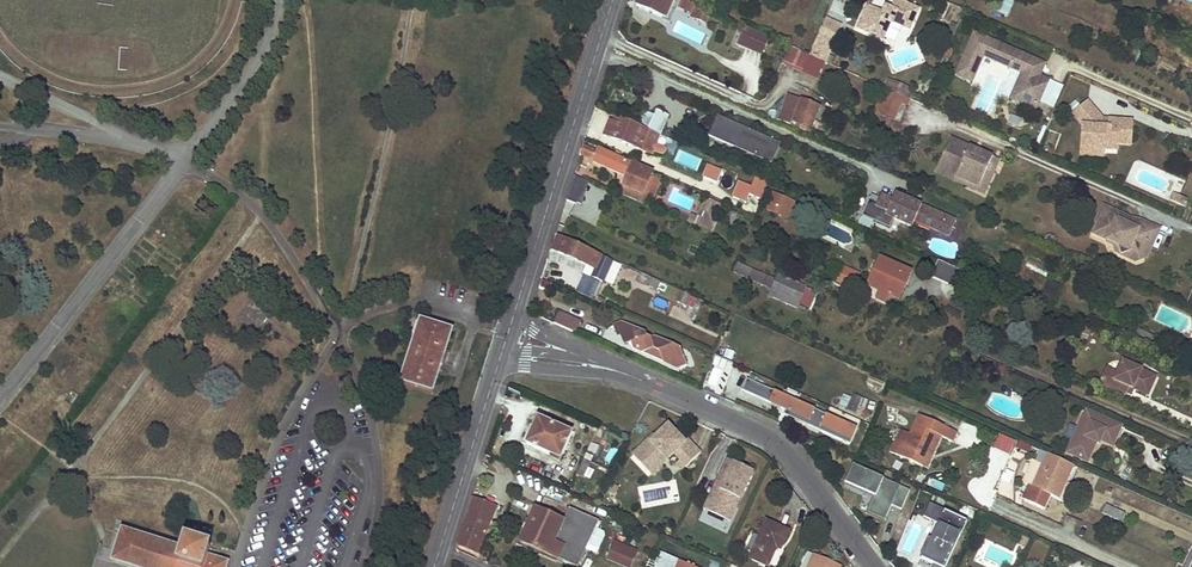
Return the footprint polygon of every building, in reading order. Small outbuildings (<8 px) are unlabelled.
[(637,6),(666,18),(674,0),(639,0),(637,6)] [(671,21),(681,0),(674,0),(666,18),(671,21)] [(693,3),(685,0),(681,0),(678,7),(690,11),(693,3)] [(899,0),(894,0),(891,9),(888,14),(883,12),(867,5),(857,28),(883,39),(890,23),(892,24),(893,22),(909,29),(918,8),(899,0)] [(1012,0),(1011,0),(1004,0),(1000,13),(1008,15),(1012,0)] [(695,6),(691,17),(705,23),(710,12),(695,6)] [(816,38),(833,46),(841,26),(825,19),(816,38)] [(763,54),(770,37),(745,27),(740,38),(746,41),(744,45),(763,54)] [(1045,64),(974,33),(955,75),(972,82),(983,57),(1021,73),(1010,99),(1035,110),(1049,80),(1040,76),(1045,64)] [(824,61),(790,46),(782,63),(817,78),(824,61)] [(904,97),(890,91),(888,96),(901,102),(904,97)] [(818,107),(788,94),(779,119),(809,132),(818,107)] [(880,113),(894,119),(901,102),(888,96),(880,113)] [(1130,145),(1132,121),(1109,120),(1109,126),(1102,125),(1102,119),(1087,102),(1073,114),(1082,126),(1081,147),(1104,149),(1117,150),(1117,144),(1130,145)] [(764,158),(772,139),(748,129),(746,134),(739,131),(741,126),(717,115),(708,136),(733,147),(734,144),(753,153),(753,154),(758,156),(758,155),(764,158)] [(622,119),(616,116),(613,123),(619,125),(622,119)] [(609,122),(603,136),(640,150),(648,130),(622,119),(619,125),(613,123),(609,122)] [(640,150),(652,154),(654,152),(660,154),(663,154),(665,152),(665,149),(663,147),(657,144),(660,135),(648,130),(640,150)] [(993,157),(951,138),(937,168),(979,186),(993,157)] [(772,164),(781,143),(772,139),(764,158),(763,160),(772,164)] [(642,194),(652,173),(598,149),(597,152),(584,146),(584,147),(581,155),(594,160),(593,161),(626,177),(622,185),(642,194)] [(1080,155),(1103,156),(1104,149),(1081,147),(1080,155)] [(937,168),(935,172),(984,193),(999,160),(993,157),(979,186),(937,168)] [(707,163),(701,176),(717,183),(723,170),(707,163)] [(567,199),(582,203),(588,180),(574,176),(567,199)] [(752,177),(745,193),(760,199),(767,183),(752,177)] [(587,185),(584,204),(574,203),(572,218),(599,222),(604,188),(587,185)] [(644,204),(647,196),(642,194),(622,185),(619,193),(644,204)] [(766,210),(787,219),(796,201),(775,191),(766,210)] [(1170,200),(1176,203),(1179,196),(1173,193),(1170,200)] [(892,199),(881,194),(874,210),(911,227),(914,221),(948,236),(955,221),(895,194),(892,199)] [(1186,198),(1179,196),(1176,203),(1182,205),(1186,198)] [(712,202),(706,200),(698,217),(701,218),(703,213),(712,216),(714,212),(708,210),(712,202)] [(720,215),(723,207),(712,202),(708,210),(714,212),(720,215)] [(1137,229),(1129,225),(1132,219),(1103,206),(1091,232),(1106,239),(1106,241),(1118,247),(1121,254),(1131,251),(1145,257),(1158,229),(1141,220),(1137,229)] [(737,213),(729,210),(725,219),(733,223),(737,213)] [(694,225),(711,233),(718,219),(712,216),(703,213),(701,218),(698,217),(694,225)] [(692,214),(688,223),(694,225),(698,217),(692,214)] [(1141,220),(1132,219),(1129,225),(1137,229),(1141,220)] [(557,236),(551,249),(595,268),(591,277),(603,282),(612,261),(557,236)] [(1131,251),(1121,254),(1136,261),(1145,257),(1131,251)] [(911,273),(881,259),(868,286),(879,291),(876,298),(886,302),(889,296),(895,298),(900,288),(903,290),(911,273)] [(603,282),(610,285),(617,269),(620,270),(622,265),(612,261),(603,282)] [(937,261),(932,278),(955,284),(959,267),(937,261)] [(737,263),(733,272),(771,289),(775,280),(737,263)] [(852,289),(859,275),(843,267),(836,281),(852,289)] [(768,297),(797,310),(799,305),(789,300),(796,284),(777,275),(775,280),(771,289),(770,292),(767,297),(768,297)] [(645,277),(643,285),(658,287),(659,279),(645,277)] [(548,291),(549,291),(551,283),(541,280),(539,288),(548,291)] [(799,305),(806,288),(796,284),(789,300),(799,305)] [(682,292),(677,302),(685,305),(689,295),(682,292)] [(655,298),(653,305),(665,309),(667,301),(655,298)] [(237,318),(255,332),(264,321),(269,314),(251,300),(237,318)] [(580,322),(558,312),(554,323),(576,333),(580,322)] [(399,381),(431,392),(452,329),(419,318),(399,381)] [(1134,322),(1128,336),(1151,347),(1155,338),(1138,330),(1140,325),(1134,322)] [(621,323),(613,326),(617,338),(620,337),(624,347),(629,345),(627,339),(633,337),(632,333),(637,330),(621,323)] [(631,344),(632,348),(643,353),(653,349),(658,351),(662,361),(671,365),(678,362),(681,368),(687,366),(681,350),(652,337),(651,338),(646,336),(646,334),(637,330),(632,333),(633,337),(627,339),(629,345),(631,344)] [(653,349),(643,353),(662,361),(658,351),(653,349)] [(1105,368),(1099,383),(1125,395),(1126,393),(1129,387),(1134,389),(1148,395),(1156,376),(1122,361),(1117,373),(1105,368)] [(711,364),(706,375),(723,383),(728,371),(711,364)] [(729,382),(738,386),(743,374),(734,370),(729,382)] [(95,377),(89,372),(82,379),(89,385),(95,377)] [(747,380),(742,391),(772,404),(771,406),(781,408),(786,411),(784,415),(850,444),(857,428),(747,380)] [(837,408),(864,417),(869,401),(842,392),(837,408)] [(1120,426),(1086,411),(1067,453),(1087,461),(1095,442),(1098,444),(1100,440),(1112,445),(1120,426)] [(957,433),(919,416),(910,435),(901,457),(922,466),(929,449),(934,451),(940,437),(952,442),(957,433)] [(537,418),(525,445),(550,456),(552,451),(562,456),(572,434),(537,418)] [(594,435),(601,438),(605,427),(599,425),(594,435)] [(651,475),(673,453),(680,460),(686,466),(700,453),(687,440),(684,442),(668,426),(656,437),(651,441),(649,439),(632,455),(651,475)] [(906,433),(896,455),(901,457),(910,435),(906,433)] [(999,433),(993,447),(1010,454),(1016,440),(999,433)] [(1017,448),(1029,453),(1032,447),(1020,441),(1017,448)] [(922,466),(926,468),(934,451),(929,449),(922,466)] [(550,456),(560,460),(562,456),(552,451),(550,456)] [(1031,460),(1021,483),(1029,486),(1032,487),(1042,464),(1047,454),(1042,451),(1037,462),(1031,460)] [(1029,486),(1023,499),(1043,509),(1049,495),(1053,496),(1060,480),(1066,482),(1073,465),(1047,454),(1042,464),(1032,487),(1029,486)] [(583,477),(590,461),(583,458),(576,474),(583,477)] [(753,471),(727,459),(722,470),(725,472),(722,480),(724,482),(721,489),(714,486),(705,505),(726,515),(730,505),(736,507),(753,471)] [(682,470),(686,466),(680,460),(676,463),(682,470)] [(909,490),(853,466),(845,484),(873,497),(866,512),(885,520),(892,506),(901,509),(909,490)] [(1006,469),(1002,480),(1010,483),(1014,472),(1006,469)] [(725,472),(722,470),(714,486),(721,489),(724,482),(722,480),(725,472)] [(1060,480),(1053,496),(1062,500),(1070,484),(1066,482),(1060,480)] [(476,554),(496,508),(477,501),(479,496),(474,494),(472,499),(457,545),(476,554)] [(921,560),(937,566),(945,566),(966,521),(929,504),(922,517),(937,524),(921,560)] [(705,505),(704,509),(729,521),(736,507),(730,505),(726,515),(705,505)] [(1106,505),(1102,513),(1122,522),(1125,514),(1106,505)] [(521,541),(577,566),(578,566),(599,521),(569,508),(563,521),(536,509),(521,541)] [(768,566),(776,548),(780,550),(789,531),(766,521),(749,558),(768,566)] [(121,524),(117,538),(110,558),(139,566),(141,566),(152,533),(121,524)] [(211,534),(183,526),(178,541),(174,555),(202,563),(206,551),(211,534)] [(141,566),(227,566),(229,559),(206,551),(202,563),(174,555),(178,541),(152,533),(141,566)] [(638,551),(614,540),(610,549),(621,554),(620,556),(633,561),(638,551)] [(604,564),(611,566),(612,566),(614,563),(622,566),(631,566),(633,561),(620,556),(621,554),(610,549),(604,564)] [(661,552),(658,559),(657,559),(654,564),(655,565),(654,566),(694,566),(661,552)] [(813,554),(807,566),(838,566),(838,565),(813,554)]
